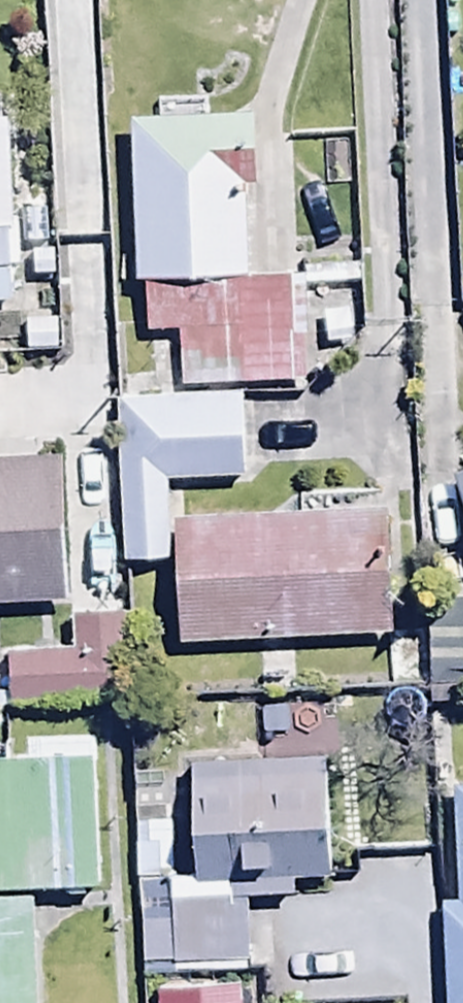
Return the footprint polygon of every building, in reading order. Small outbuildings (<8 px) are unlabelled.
[(12,304),(11,267),(17,267),(16,218),(8,218),(6,112),(1,112),(1,93),(0,93),(0,304),(12,304)] [(252,110),(128,114),(133,278),(144,277),(146,331),(177,330),(179,386),(302,382),(301,335),(291,336),(289,273),(248,274),(245,181),(255,181),(252,110)] [(56,409),(0,412),(0,561),(63,558),(56,409)] [(385,593),(383,463),(177,467),(180,597),(385,593)] [(424,598),(426,685),(462,685),(462,597),(424,598)] [(72,649),(5,651),(6,703),(127,701),(125,612),(72,613),(72,649)] [(34,885),(95,884),(93,738),(18,739),(19,758),(0,758),(0,1002),(35,1002),(34,885)] [(451,786),(455,901),(439,901),(443,1002),(462,1002),(462,786),(451,786)] [(157,940),(158,1002),(249,1002),(248,938),(157,940)]
